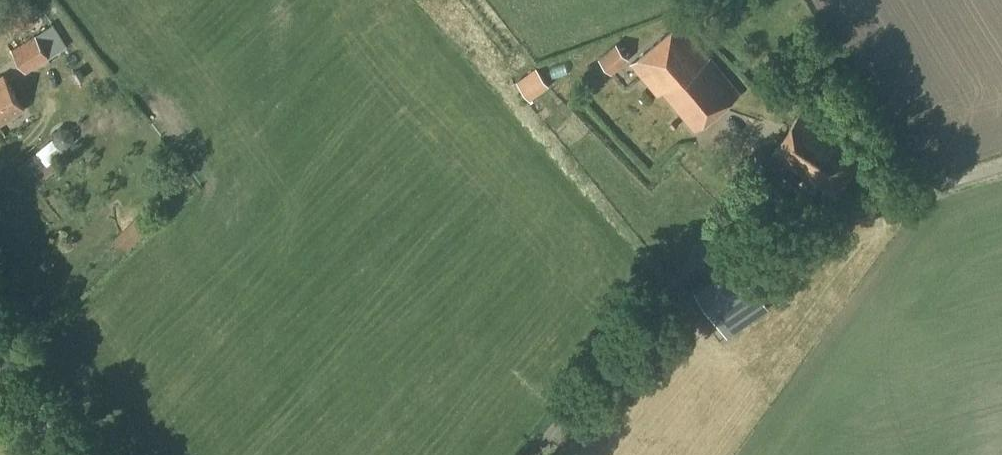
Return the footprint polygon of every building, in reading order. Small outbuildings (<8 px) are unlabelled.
[(740,94),(709,57),(679,23),(631,63),(658,93),(661,90),(695,131),(740,94)] [(25,73),(49,58),(35,35),(11,50),(25,73)] [(612,74),(629,59),(616,43),(599,58),(612,74)] [(530,101),(549,87),(535,68),(516,82),(530,101)] [(25,110),(3,76),(0,78),(0,125),(25,110)] [(836,198),(863,159),(799,115),(772,155),(836,198)] [(40,145),(46,159),(62,153),(56,139),(40,145)] [(733,264),(695,291),(727,336),(765,308),(733,264)]
